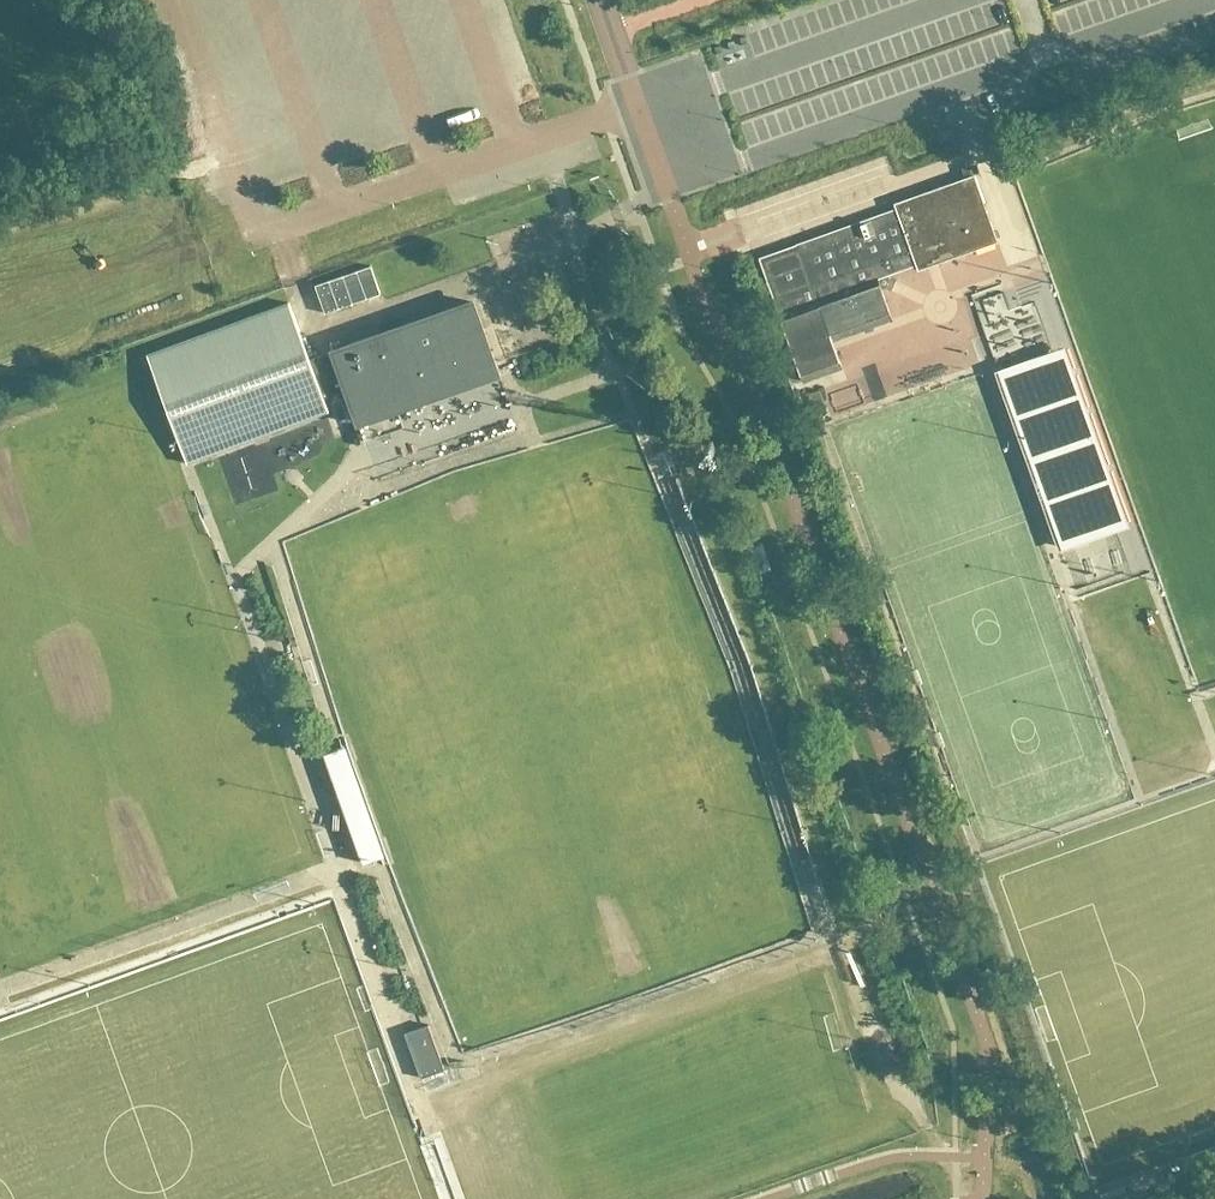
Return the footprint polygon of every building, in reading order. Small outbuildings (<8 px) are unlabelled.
[(895,209),(795,245),(760,257),(805,385),(846,371),(835,341),(891,321),(880,290),(884,289),(889,279),(887,276),(915,266),(917,272),(997,243),(971,169),(968,168),(963,169),(962,173),(964,179),(893,204),(895,209)] [(563,226),(549,224),(547,241),(561,243),(563,226)] [(369,267),(314,287),(323,315),(379,295),(369,267)] [(322,399),(345,391),(359,430),(498,381),(470,303),(308,361),(322,399)] [(322,399),(308,361),(289,305),(145,356),(183,463),(326,410),(322,399)] [(1051,355),(997,374),(1059,549),(1113,529),(1051,355)] [(1094,474),(1119,465),(1087,376),(1062,385),(1094,474)] [(323,756),(363,866),(380,860),(382,868),(388,866),(343,740),(338,742),(340,749),(323,756)] [(417,1075),(439,1067),(423,1024),(402,1032),(417,1075)]
